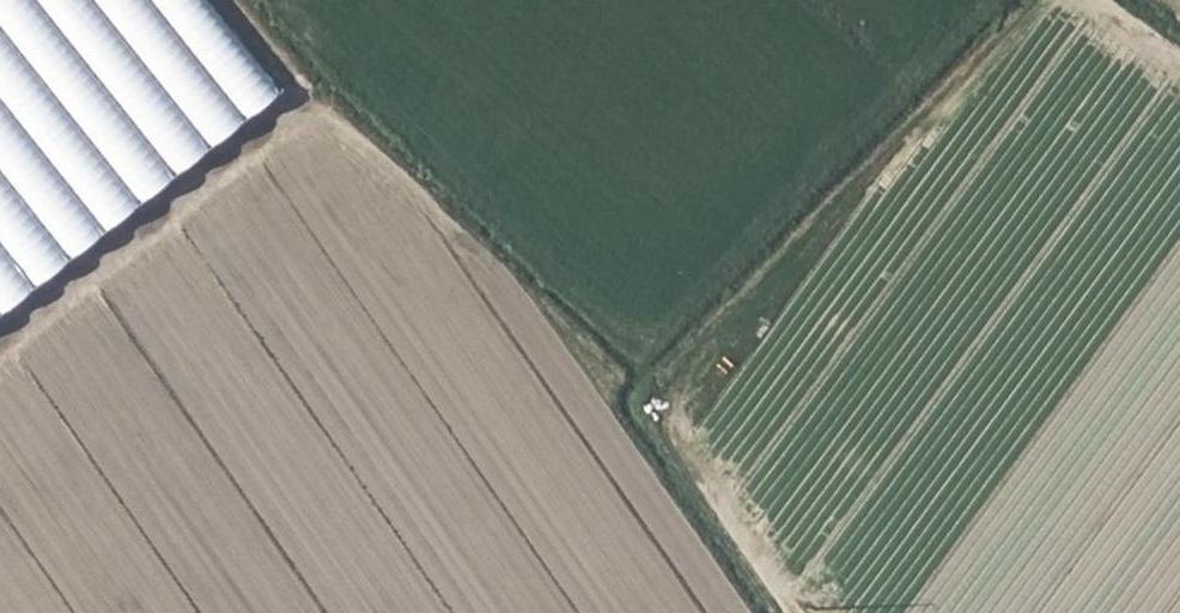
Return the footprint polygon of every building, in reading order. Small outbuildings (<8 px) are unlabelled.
[(204,0),(0,0),(0,311),(277,93),(204,0)]
